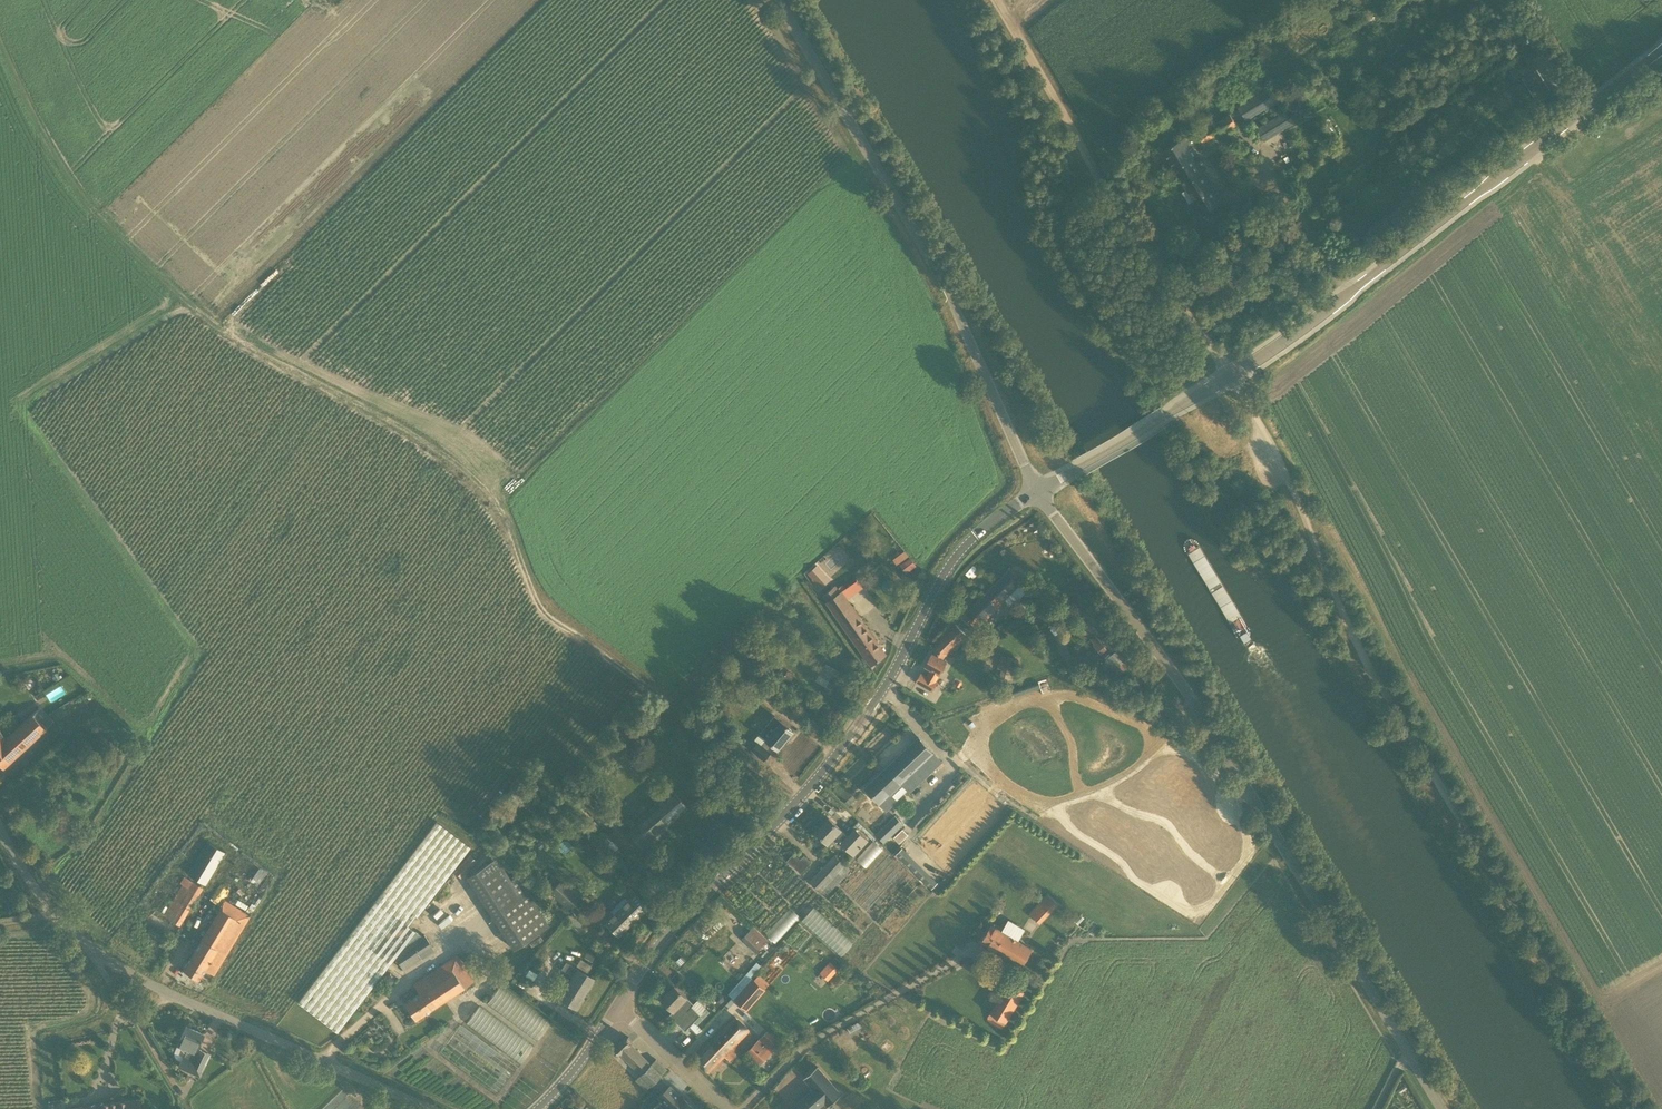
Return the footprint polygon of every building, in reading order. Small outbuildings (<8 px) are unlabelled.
[(1298,86),(1289,92),(1300,108),(1308,102),(1298,86)] [(1270,87),(1238,106),(1246,120),(1278,101),(1270,87)] [(1256,128),(1261,137),(1263,141),(1295,122),(1287,109),(1256,128)] [(1204,142),(1220,132),(1222,134),(1237,125),(1230,113),(1198,133),(1204,142)] [(1188,144),(1184,138),(1163,151),(1178,175),(1195,165),(1184,147),(1188,144)] [(1219,203),(1195,165),(1178,175),(1188,192),(1187,193),(1191,200),(1193,199),(1201,214),(1219,203)] [(1054,553),(1056,549),(1053,546),(1049,546),(1047,550),(1050,554),(1054,553)] [(910,557),(900,565),(907,573),(917,565),(910,557)] [(816,574),(821,569),(817,565),(808,574),(817,583),(821,588),(825,584),(816,574)] [(971,567),(967,575),(974,579),(978,570),(971,567)] [(977,628),(1016,588),(1024,580),(1011,568),(964,616),(977,628)] [(821,594),(871,665),(886,654),(836,583),(821,594)] [(935,645),(938,647),(945,655),(946,655),(966,634),(956,624),(935,645)] [(1101,654),(1107,649),(1095,635),(1090,639),(1094,644),(1093,645),(1101,654)] [(1103,641),(1108,650),(1117,645),(1112,636),(1103,641)] [(945,655),(938,647),(934,654),(932,653),(925,666),(931,670),(927,677),(921,673),(916,681),(931,690),(947,662),(942,659),(945,655)] [(1112,654),(1105,660),(1112,668),(1119,662),(1112,654)] [(1001,655),(997,669),(1016,674),(1020,661),(1001,655)] [(825,664),(819,674),(834,682),(840,672),(825,664)] [(794,673),(782,666),(777,675),(789,682),(794,673)] [(66,693),(60,683),(45,692),(52,702),(66,693)] [(3,769),(46,730),(32,714),(5,739),(0,731),(0,766),(3,769)] [(762,745),(758,742),(752,750),(764,760),(775,747),(778,749),(793,731),(781,721),(775,716),(759,734),(766,740),(762,745)] [(865,787),(886,810),(902,795),(904,797),(942,761),(919,737),(865,787)] [(672,790),(626,830),(640,847),(686,807),(672,790)] [(895,816),(876,834),(884,842),(903,824),(895,816)] [(848,836),(841,830),(829,818),(816,832),(828,843),(835,836),(842,844),(854,855),(867,841),(855,829),(848,836)] [(437,821),(375,901),(407,925),(415,915),(417,916),(470,847),(437,821)] [(531,828),(526,833),(530,837),(535,832),(531,828)] [(903,829),(894,837),(899,843),(908,835),(903,829)] [(874,839),(858,859),(868,867),(884,848),(874,839)] [(189,874),(203,883),(207,885),(226,853),(221,850),(208,842),(207,842),(187,873),(189,874)] [(901,849),(897,854),(932,888),(937,883),(901,849)] [(826,895),(850,870),(835,855),(810,880),(826,895)] [(455,872),(461,878),(477,861),(471,856),(455,872)] [(509,882),(494,859),(466,877),(513,949),(541,931),(549,925),(517,876),(509,882)] [(801,859),(794,866),(801,872),(807,866),(801,859)] [(260,866),(253,877),(261,882),(268,871),(260,866)] [(554,898),(556,896),(568,908),(578,897),(560,881),(558,883),(552,877),(540,890),(544,894),(542,896),(548,901),(552,896),(554,898)] [(198,894),(182,885),(164,916),(179,926),(198,894)] [(610,912),(602,920),(618,936),(648,906),(632,890),(625,897),(628,900),(613,915),(610,912)] [(1047,894),(1029,913),(1040,923),(1058,904),(1047,894)] [(225,900),(182,970),(199,980),(205,970),(214,975),(250,916),(225,900)] [(414,931),(407,925),(375,901),(298,1002),(337,1032),(395,957),(404,970),(434,950),(424,934),(422,936),(414,931)] [(766,934),(776,943),(801,915),(791,906),(766,934)] [(802,921),(842,957),(855,943),(814,907),(802,921)] [(436,917),(444,926),(453,917),(446,909),(436,917)] [(582,933),(586,929),(576,918),(571,923),(582,933)] [(741,938),(756,952),(768,940),(753,925),(741,938)] [(1022,965),(1032,949),(991,925),(981,942),(1022,965)] [(413,985),(419,993),(404,1003),(415,1020),(474,981),(457,955),(413,985)] [(830,961),(819,972),(827,980),(838,969),(830,961)] [(573,977),(559,998),(575,1008),(594,979),(566,962),(561,969),(573,977)] [(754,979),(736,1000),(735,1000),(746,1010),(765,989),(754,979)] [(1008,982),(990,1013),(1006,1022),(1024,992),(1008,982)] [(487,1004),(537,1041),(550,1023),(500,986),(487,1004)] [(662,999),(674,1011),(669,1015),(685,1031),(690,1026),(694,1022),(701,1015),(692,1006),(694,1004),(675,986),(662,999)] [(719,993),(715,997),(717,1002),(721,1003),(724,1000),(723,995),(719,993)] [(467,1023),(521,1063),(534,1045),(480,1006),(467,1023)] [(737,1044),(750,1031),(736,1017),(714,1039),(716,1042),(711,1046),(709,1045),(695,1059),(709,1073),(725,1057),(730,1062),(740,1051),(734,1044),(736,1043),(737,1044)] [(177,1059),(181,1061),(179,1066),(200,1075),(210,1054),(199,1049),(199,1050),(197,1049),(203,1034),(186,1026),(177,1046),(176,1049),(175,1051),(174,1053),(174,1054),(174,1055),(175,1057),(176,1058),(177,1059)] [(616,1049),(614,1051),(614,1053),(616,1055),(619,1055),(620,1053),(641,1074),(636,1079),(647,1089),(652,1085),(662,1075),(667,1069),(656,1059),(651,1064),(630,1043),(631,1041),(628,1038),(626,1040),(624,1038),(615,1048),(616,1049)] [(763,1044),(758,1040),(748,1051),(760,1063),(776,1047),(769,1040),(763,1044)] [(825,1103),(828,1106),(842,1094),(817,1066),(804,1078),(813,1089),(796,1104),(801,1108),(818,1108),(825,1103)] [(695,1107),(683,1096),(682,1098),(670,1086),(659,1097),(662,1099),(652,1108),(653,1108),(693,1108),(695,1107)] [(65,1108),(140,1108),(139,1099),(65,1108)]
